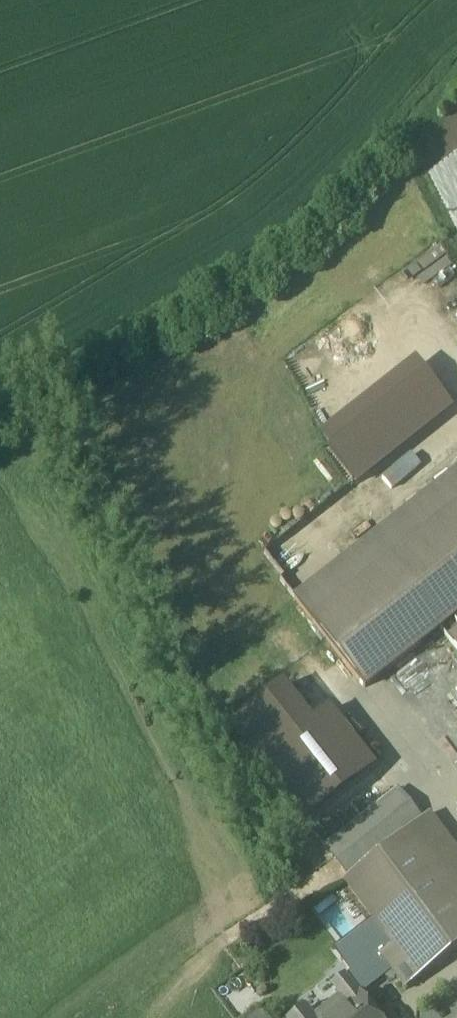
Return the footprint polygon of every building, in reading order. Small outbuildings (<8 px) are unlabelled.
[(385,461),(403,484),(456,441),(456,418),(450,410),(385,461)] [(347,420),(328,435),(335,444),(354,429),(347,420)] [(378,460),(354,429),(335,444),(359,475),(378,460)] [(295,600),(365,689),(456,617),(456,471),(295,600)] [(374,472),(268,555),(283,574),(389,491),(374,472)] [(396,790),(365,816),(323,849),(346,877),(419,818),(396,790)] [(345,883),(394,948),(381,957),(380,958),(392,973),(406,992),(456,951),(456,852),(430,815),(345,883)] [(375,950),(349,970),(352,974),(345,980),(360,998),(392,973),(380,958),(381,957),(375,950)] [(345,980),(334,988),(348,1006),(333,1017),(375,1017),(360,998),(345,980)]
